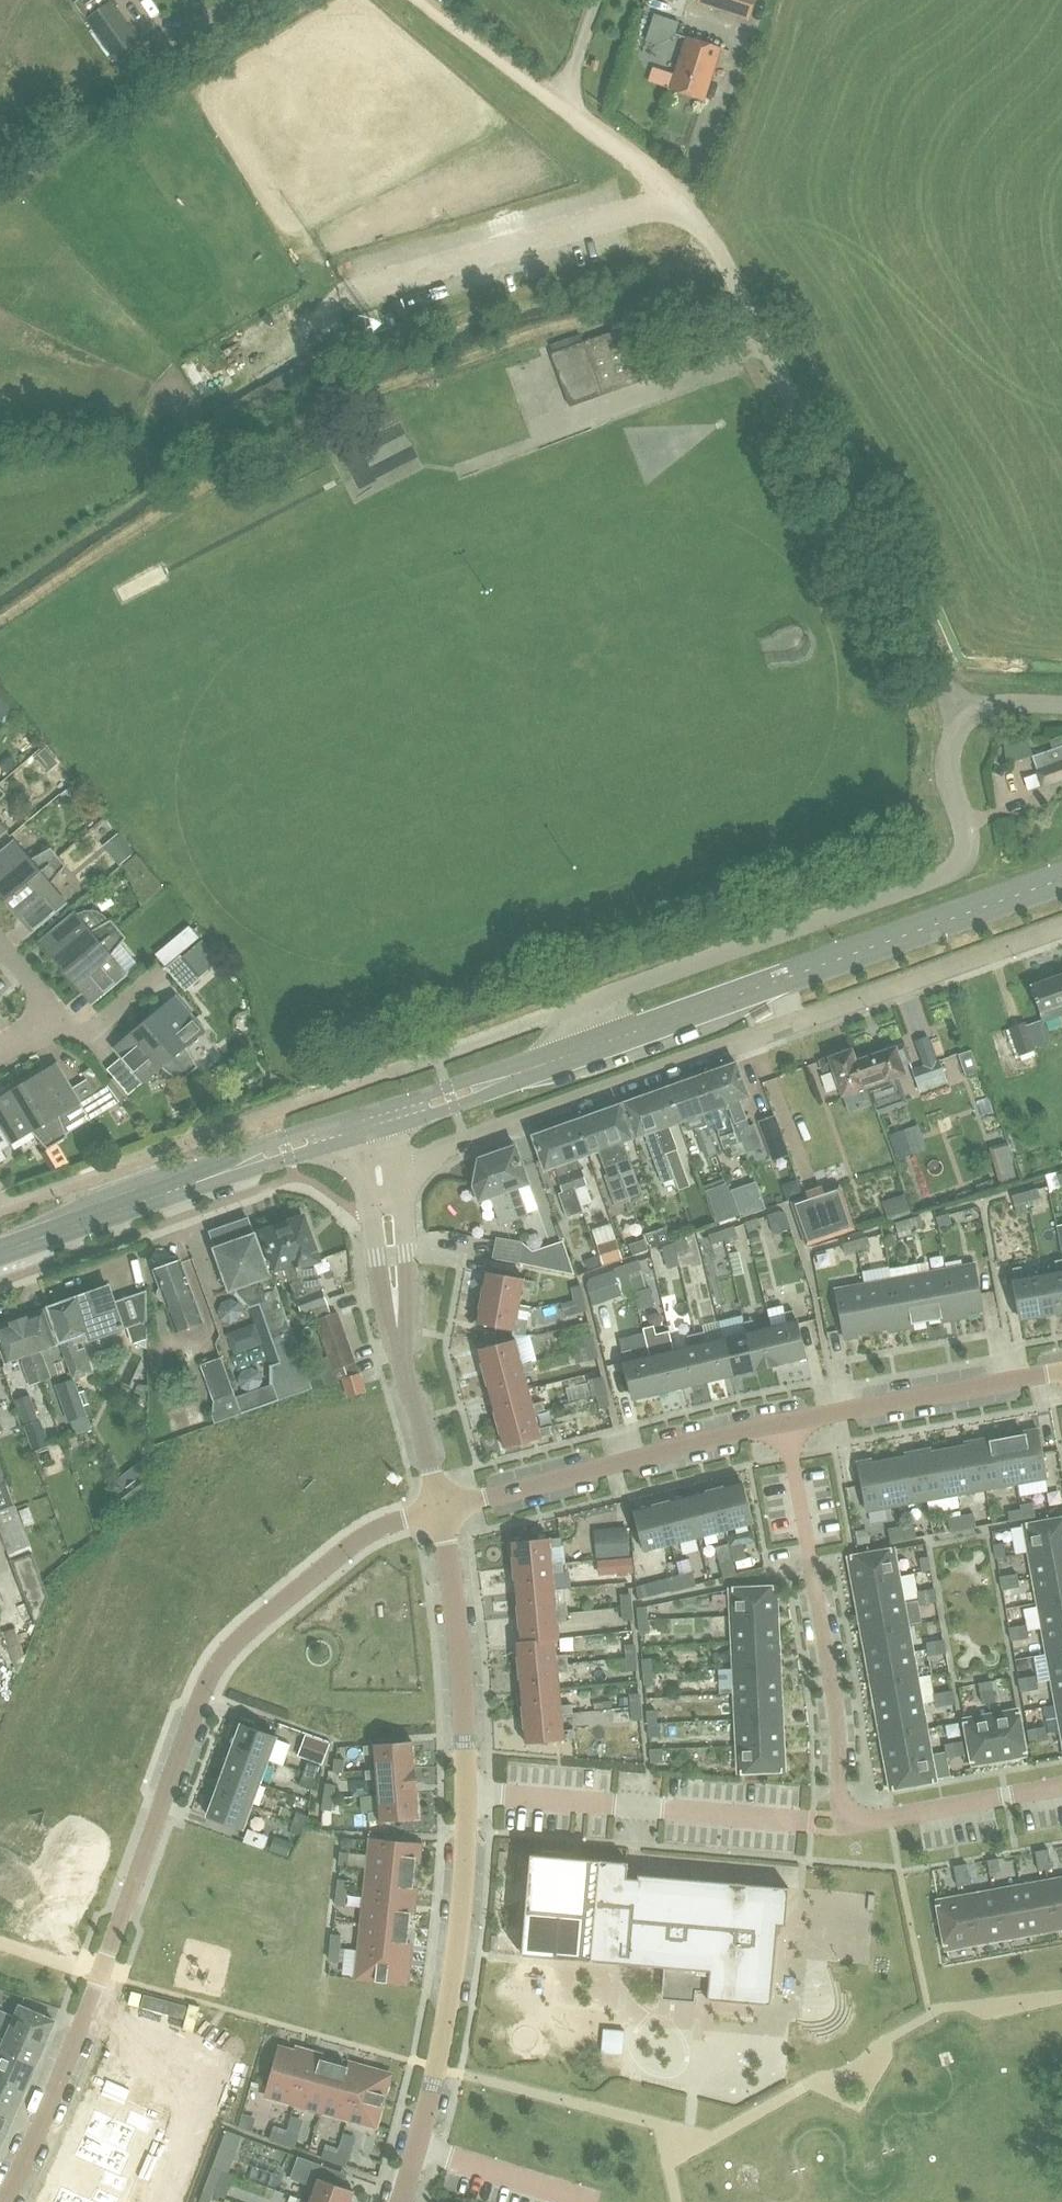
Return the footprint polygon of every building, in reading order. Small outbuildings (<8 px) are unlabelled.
[(115,64),(143,44),(112,0),(84,20),(115,64)] [(697,3),(749,20),(755,0),(698,0),(697,3)] [(647,39),(658,42),(675,34),(679,21),(655,13),(647,39)] [(703,100),(720,48),(686,37),(669,89),(703,100)] [(365,316),(352,320),(359,341),(371,337),(365,316)] [(633,324),(585,342),(603,389),(612,386),(614,391),(652,377),(633,324)] [(585,342),(552,354),(571,407),(605,395),(603,389),(585,342)] [(214,413),(222,427),(322,369),(314,355),(214,413)] [(327,454),(341,446),(330,424),(316,431),(327,454)] [(1049,739),(1052,748),(1032,756),(1042,785),(1061,778),(1061,734),(1049,739)] [(47,773),(58,763),(45,748),(34,758),(47,773)] [(7,900),(59,856),(52,847),(31,858),(15,840),(0,853),(0,892),(7,900)] [(126,842),(112,854),(120,864),(134,852),(126,842)] [(51,883),(67,865),(59,856),(7,900),(32,930),(67,902),(51,883)] [(79,913),(77,914),(75,912),(41,940),(67,971),(119,927),(110,917),(107,918),(103,913),(98,911),(93,910),(85,910),(79,913)] [(127,936),(119,927),(67,971),(92,1002),(127,973),(112,955),(127,936)] [(189,927),(178,937),(188,949),(199,939),(189,927)] [(181,953),(166,967),(186,990),(201,977),(181,953)] [(1061,1014),(1061,974),(1030,985),(1043,1021),(1061,1014)] [(176,995),(145,1021),(189,1074),(198,1066),(187,1045),(205,1030),(176,995)] [(180,1081),(189,1074),(145,1021),(114,1047),(122,1056),(107,1068),(129,1094),(143,1081),(162,1066),(180,1081)] [(1019,1055),(1037,1049),(1026,1021),(1009,1027),(1019,1055)] [(904,1043),(896,1046),(895,1045),(856,1059),(855,1059),(865,1086),(866,1086),(863,1079),(880,1073),(882,1080),(905,1072),(902,1063),(910,1060),(904,1043)] [(843,1095),(865,1086),(855,1059),(856,1059),(852,1047),(819,1059),(823,1069),(832,1066),(843,1095)] [(958,1053),(967,1075),(980,1070),(972,1048),(958,1053)] [(920,1091),(948,1082),(940,1059),(912,1068),(920,1091)] [(741,1141),(745,1152),(762,1146),(754,1123),(750,1125),(740,1098),(749,1095),(737,1061),(716,1069),(741,1141)] [(57,1062),(23,1083),(58,1142),(68,1136),(67,1132),(90,1118),(57,1062)] [(97,1091),(107,1084),(93,1065),(83,1072),(97,1091)] [(724,1147),(741,1141),(716,1069),(691,1078),(703,1112),(717,1107),(723,1125),(717,1127),(724,1147)] [(691,1078),(669,1086),(680,1120),(684,1119),(687,1130),(695,1127),(697,1132),(709,1128),(703,1112),(691,1078)] [(32,1130),(48,1148),(58,1142),(23,1083),(0,1097),(0,1123),(11,1142),(32,1130)] [(669,1086),(646,1094),(666,1153),(677,1149),(668,1125),(680,1120),(669,1086)] [(675,1177),(673,1173),(672,1170),(666,1153),(646,1094),(626,1102),(639,1135),(646,1133),(655,1155),(654,1156),(663,1181),(675,1177)] [(621,1104),(601,1111),(627,1188),(639,1184),(633,1167),(631,1167),(622,1141),(634,1137),(621,1104)] [(631,1200),(627,1188),(601,1111),(577,1119),(589,1153),(601,1149),(610,1173),(605,1175),(614,1202),(615,1202),(616,1205),(631,1200)] [(774,1116),(760,1121),(768,1143),(782,1138),(774,1116)] [(554,1127),(575,1188),(587,1183),(578,1158),(589,1153),(577,1119),(554,1127)] [(573,1216),(583,1212),(575,1188),(554,1127),(533,1135),(545,1169),(555,1166),(573,1216)] [(1008,1141),(992,1147),(1003,1181),(1021,1175),(1008,1141)] [(518,1187),(529,1183),(516,1145),(513,1146),(512,1144),(510,1142),(501,1145),(500,1148),(501,1150),(493,1153),(515,1219),(528,1215),(518,1187)] [(683,1166),(677,1149),(666,1153),(672,1170),(683,1166)] [(501,1224),(515,1219),(493,1153),(480,1158),(474,1185),(472,1185),(471,1194),(477,1199),(479,1199),(479,1200),(491,1196),(501,1224)] [(784,1190),(787,1198),(803,1193),(798,1179),(789,1183),(784,1190)] [(838,1184),(793,1199),(808,1243),(853,1228),(838,1184)] [(1038,1189),(1025,1192),(1029,1205),(1042,1201),(1038,1189)] [(1028,1201),(1025,1192),(1013,1196),(1015,1204),(1028,1201)] [(764,1206),(759,1194),(739,1201),(743,1214),(764,1206)] [(739,1213),(733,1196),(713,1203),(718,1220),(739,1213)] [(911,1211),(907,1201),(886,1208),(890,1218),(911,1211)] [(773,1219),(782,1253),(802,1247),(793,1213),(773,1219)] [(920,1214),(908,1218),(911,1228),(923,1225),(920,1214)] [(950,1214),(937,1218),(939,1226),(952,1222),(950,1214)] [(287,1221),(295,1246),(292,1248),(313,1307),(312,1308),(316,1319),(332,1313),(314,1261),(319,1259),(304,1215),(287,1221)] [(249,1218),(210,1231),(216,1247),(215,1247),(229,1288),(235,1286),(236,1291),(249,1305),(259,1302),(262,1311),(272,1337),(280,1361),(272,1363),(272,1382),(278,1399),(313,1386),(313,1387),(314,1388),(315,1388),(315,1386),(307,1363),(305,1363),(302,1355),(303,1355),(294,1329),(293,1329),(280,1294),(281,1294),(273,1272),(270,1273),(270,1272),(256,1233),(255,1233),(249,1218)] [(761,1226),(758,1218),(746,1223),(749,1231),(761,1226)] [(911,1228),(908,1218),(896,1222),(899,1232),(911,1228)] [(289,1270),(303,1311),(312,1308),(313,1307),(292,1248),(295,1246),(287,1221),(262,1230),(276,1269),(289,1264),(290,1266),(291,1269),(289,1270)] [(606,1242),(626,1235),(622,1225),(603,1231),(606,1242)] [(648,1249),(671,1241),(666,1226),(643,1234),(648,1249)] [(722,1231),(725,1239),(726,1243),(739,1239),(735,1227),(722,1231)] [(713,1244),(725,1239),(722,1231),(710,1235),(713,1244)] [(497,1236),(492,1257),(519,1262),(523,1241),(497,1236)] [(868,1237),(855,1241),(858,1249),(870,1245),(868,1237)] [(523,1241),(519,1262),(575,1273),(563,1239),(533,1250),(523,1241)] [(599,1245),(604,1263),(623,1258),(617,1239),(599,1245)] [(633,1255),(649,1250),(648,1249),(648,1248),(645,1239),(630,1245),(633,1255)] [(674,1244),(677,1252),(678,1256),(691,1251),(686,1239),(674,1244)] [(855,1241),(843,1244),(845,1253),(858,1249),(855,1241)] [(677,1252),(674,1244),(662,1248),(665,1256),(677,1252)] [(598,1264),(596,1258),(588,1261),(590,1267),(598,1264)] [(1055,1260),(1057,1270),(1040,1273),(1047,1315),(1061,1313),(1061,1258),(1055,1260)] [(187,1325),(203,1319),(181,1259),(154,1268),(167,1303),(178,1299),(187,1325)] [(630,1273),(631,1277),(644,1273),(639,1261),(627,1265),(630,1273)] [(946,1269),(955,1319),(967,1317),(966,1313),(982,1310),(974,1263),(946,1269)] [(617,1277),(630,1273),(627,1265),(614,1269),(617,1277)] [(1021,1320),(1047,1315),(1039,1274),(1024,1276),(1022,1266),(1014,1267),(1015,1278),(1014,1278),(1021,1320)] [(919,1274),(927,1320),(942,1317),(943,1321),(955,1319),(946,1269),(919,1274)] [(533,1289),(535,1281),(524,1279),(525,1278),(486,1271),(481,1297),(520,1304),(523,1288),(533,1289)] [(891,1279),(901,1329),(913,1327),(912,1323),(927,1320),(919,1274),(891,1279)] [(864,1284),(873,1330),(888,1327),(889,1331),(901,1329),(891,1279),(864,1284)] [(80,1348),(78,1342),(89,1338),(90,1341),(126,1328),(125,1327),(110,1284),(48,1306),(68,1363),(73,1379),(94,1371),(85,1346),(80,1348)] [(836,1289),(845,1339),(858,1336),(858,1333),(873,1330),(864,1284),(836,1289)] [(580,1285),(572,1287),(575,1300),(583,1297),(580,1285)] [(639,1311),(655,1307),(651,1289),(635,1293),(639,1311)] [(135,1325),(163,1317),(155,1290),(127,1298),(135,1325)] [(504,1334),(513,1336),(520,1304),(481,1297),(477,1322),(499,1326),(498,1335),(504,1334)] [(583,1297),(575,1300),(578,1312),(586,1310),(583,1297)] [(43,1309),(19,1317),(41,1380),(50,1377),(40,1349),(55,1343),(43,1309)] [(781,1363),(805,1357),(796,1320),(793,1309),(785,1312),(787,1322),(772,1326),(781,1363)] [(328,1355),(333,1370),(356,1362),(338,1311),(332,1313),(316,1319),(328,1355)] [(41,1380),(19,1317),(0,1324),(0,1348),(5,1361),(21,1356),(30,1384),(41,1380)] [(753,1319),(745,1321),(757,1369),(781,1363),(772,1326),(756,1329),(753,1319)] [(739,1334),(723,1337),(732,1375),(757,1369),(745,1321),(736,1323),(739,1334)] [(696,1333),(707,1381),(732,1375),(723,1337),(707,1341),(705,1331),(696,1333)] [(591,1332),(583,1334),(586,1347),(594,1345),(591,1332)] [(674,1349),(683,1387),(707,1381),(696,1333),(688,1335),(690,1345),(674,1349)] [(515,1338),(513,1336),(498,1335),(499,1343),(478,1349),(484,1374),(522,1364),(515,1338)] [(656,1343),(647,1345),(650,1355),(659,1393),(683,1387),(674,1349),(658,1353),(656,1343)] [(594,1345),(586,1347),(582,1348),(585,1361),(597,1357),(594,1345)] [(631,1348),(623,1351),(625,1361),(634,1399),(659,1393),(650,1355),(634,1359),(631,1348)] [(307,1363),(315,1386),(337,1381),(333,1370),(328,1355),(307,1363)] [(201,1364),(213,1400),(213,1413),(212,1414),(215,1422),(242,1412),(235,1392),(222,1356),(201,1364)] [(533,1361),(522,1364),(484,1374),(491,1398),(529,1388),(524,1372),(535,1370),(533,1361)] [(350,1396),(366,1391),(359,1371),(344,1376),(350,1396)] [(602,1376),(589,1379),(593,1396),(597,1395),(606,1393),(602,1376)] [(74,1379),(54,1386),(67,1422),(87,1415),(74,1379)] [(533,1403),(529,1388),(491,1398),(497,1422),(535,1412),(545,1409),(543,1401),(533,1403)] [(16,1399),(26,1425),(40,1420),(31,1393),(16,1399)] [(606,1393),(597,1395),(600,1407),(609,1405),(606,1393)] [(539,1428),(535,1412),(497,1422),(504,1447),(552,1434),(549,1425),(539,1428)] [(367,1426),(351,1439),(376,1470),(392,1457),(367,1426)] [(1008,1438),(1016,1483),(1047,1477),(1038,1428),(1025,1431),(1026,1435),(1008,1438)] [(990,1437),(978,1439),(987,1488),(1016,1483),(1008,1438),(991,1441),(990,1437)] [(949,1449),(957,1494),(987,1488),(978,1439),(965,1442),(966,1446),(949,1449)] [(52,1472),(64,1467),(57,1445),(44,1449),(52,1472)] [(930,1448),(918,1450),(927,1499),(957,1494),(949,1449),(931,1452),(930,1448)] [(889,1460),(897,1505),(927,1499),(918,1450),(906,1453),(907,1456),(889,1460)] [(897,1505),(889,1460),(872,1463),(871,1459),(857,1461),(866,1510),(897,1505)] [(36,1625),(48,1594),(19,1513),(0,1460),(0,1529),(36,1625)] [(148,1473),(118,1491),(124,1514),(148,1495),(148,1473)] [(715,1489),(726,1530),(753,1522),(743,1481),(715,1489)] [(715,1489),(688,1496),(699,1537),(726,1530),(715,1489)] [(688,1496),(661,1503),(672,1544),(699,1537),(688,1496)] [(1021,1509),(1023,1517),(1036,1515),(1033,1502),(1020,1505),(1021,1509)] [(672,1544),(661,1503),(634,1510),(644,1551),(672,1544)] [(1021,1509),(1008,1511),(1010,1520),(1023,1517),(1021,1509)] [(974,1513),(961,1515),(963,1528),(976,1526),(974,1513)] [(961,1515),(948,1518),(950,1531),(963,1528),(961,1515)] [(1029,1550),(1061,1544),(1061,1517),(1025,1524),(1029,1550)] [(901,1526),(888,1528),(891,1541),(904,1539),(902,1528),(901,1526)] [(914,1526),(902,1528),(904,1539),(916,1537),(914,1526)] [(562,1546),(561,1537),(511,1541),(514,1567),(553,1563),(551,1547),(562,1546)] [(997,1559),(1006,1557),(1004,1543),(994,1545),(997,1559)] [(1029,1550),(1034,1575),(1061,1570),(1061,1544),(1029,1550)] [(731,1550),(734,1562),(734,1563),(747,1560),(744,1547),(731,1550)] [(895,1576),(891,1551),(852,1558),(856,1583),(895,1576)] [(929,1557),(921,1558),(923,1572),(931,1571),(929,1557)] [(632,1558),(615,1559),(616,1574),(634,1573),(632,1558)] [(563,1562),(553,1563),(514,1567),(516,1592),(555,1588),(553,1572),(564,1571),(563,1562)] [(720,1565),(724,1578),(737,1575),(734,1563),(734,1562),(720,1565)] [(1034,1575),(1039,1601),(1061,1596),(1061,1570),(1034,1575)] [(693,1572),(680,1576),(683,1589),(697,1585),(693,1572)] [(1001,1582),(1019,1579),(1018,1573),(1000,1576),(1001,1582)] [(670,1592),(683,1589),(680,1576),(667,1579),(670,1592)] [(900,1601),(895,1576),(856,1583),(861,1608),(900,1601)] [(1020,1586),(1019,1579),(1001,1582),(1002,1589),(1020,1586)] [(935,1587),(918,1591),(919,1598),(937,1594),(935,1587)] [(556,1604),(555,1588),(516,1592),(518,1617),(568,1612),(567,1603),(556,1604)] [(774,1589),(734,1591),(735,1616),(775,1614),(774,1589)] [(621,1594),(622,1607),(631,1606),(630,1593),(621,1594)] [(937,1594),(919,1598),(920,1605),(938,1601),(937,1594)] [(1039,1601),(1043,1626),(1045,1625),(1045,1626),(1061,1623),(1061,1596),(1039,1601)] [(904,1626),(900,1601),(861,1608),(865,1633),(904,1626)] [(622,1607),(623,1620),(632,1619),(631,1606),(622,1607)] [(637,1608),(638,1621),(648,1620),(647,1607),(637,1608)] [(569,1621),(568,1612),(518,1617),(521,1640),(555,1637),(560,1637),(558,1622),(569,1621)] [(735,1616),(736,1641),(776,1639),(775,1614),(735,1616)] [(648,1620),(638,1621),(640,1635),(649,1634),(648,1620)] [(1010,1634),(1028,1630),(1027,1623),(1009,1627),(1010,1634)] [(1045,1626),(1048,1643),(1046,1643),(1048,1651),(1061,1649),(1061,1623),(1045,1626)] [(909,1651),(904,1626),(865,1633),(870,1658),(909,1651)] [(1029,1637),(1028,1630),(1010,1634),(1011,1641),(1029,1637)] [(555,1637),(521,1640),(516,1641),(519,1667),(568,1662),(567,1654),(557,1655),(555,1637)] [(944,1638),(926,1641),(927,1649),(945,1645),(944,1638)] [(736,1641),(737,1666),(777,1665),(776,1639),(736,1641)] [(626,1644),(627,1657),(635,1656),(634,1643),(626,1644)] [(945,1645),(927,1649),(928,1656),(947,1652),(945,1645)] [(1048,1651),(1052,1677),(1061,1675),(1061,1649),(1048,1651)] [(914,1676),(909,1651),(870,1658),(875,1683),(914,1676)] [(627,1657),(628,1670),(637,1669),(635,1656),(627,1657)] [(642,1660),(643,1673),(652,1672),(651,1659),(642,1660)] [(569,1671),(568,1662),(519,1667),(521,1692),(560,1688),(558,1672),(569,1671)] [(737,1666),(738,1692),(778,1690),(777,1665),(737,1666)] [(652,1672),(643,1673),(644,1686),(653,1685),(652,1672)] [(1019,1684),(1038,1681),(1036,1674),(1018,1677),(1019,1684)] [(1052,1677),(1057,1702),(1059,1702),(1061,1701),(1061,1675),(1052,1677)] [(918,1701),(914,1676),(875,1683),(879,1708),(918,1701)] [(993,1680),(986,1682),(990,1703),(997,1702),(993,1680)] [(1021,1692),(1039,1688),(1038,1681),(1019,1684),(1021,1692)] [(983,1705),(990,1703),(986,1682),(979,1683),(983,1705)] [(521,1692),(523,1717),(562,1713),(573,1712),(572,1704),(561,1705),(560,1688),(521,1692)] [(954,1689),(933,1692),(934,1699),(955,1696),(954,1689)] [(738,1692),(739,1717),(779,1715),(778,1690),(738,1692)] [(630,1693),(631,1707),(640,1706),(639,1693),(630,1693)] [(955,1696),(934,1699),(935,1706),(956,1703),(955,1696)] [(923,1726),(918,1701),(879,1708),(884,1733),(923,1726)] [(631,1707),(633,1720),(641,1719),(640,1706),(631,1707)] [(646,1711),(648,1724),(657,1723),(656,1710),(646,1711)] [(992,1716),(999,1756),(1023,1752),(1016,1712),(992,1716)] [(526,1743),(575,1737),(574,1728),(564,1730),(562,1713),(523,1717),(526,1743)] [(739,1717),(740,1742),(780,1740),(779,1715),(739,1717)] [(999,1756),(992,1716),(968,1721),(975,1760),(999,1756)] [(657,1723),(648,1724),(649,1738),(661,1737),(660,1723),(657,1723)] [(233,1746),(268,1759),(277,1737),(241,1724),(233,1746)] [(1028,1735),(1047,1732),(1046,1725),(1027,1728),(1028,1735)] [(927,1751),(923,1726),(884,1733),(888,1758),(927,1751)] [(1048,1739),(1047,1732),(1028,1735),(1029,1742),(1048,1739)] [(781,1765),(780,1740),(740,1742),(741,1767),(781,1765)] [(415,1766),(413,1741),(374,1744),(364,1745),(365,1754),(375,1753),(376,1769),(415,1766)] [(962,1741),(944,1744),(946,1751),(964,1747),(962,1741)] [(268,1759),(233,1746),(224,1769),(260,1782),(268,1759)] [(965,1754),(964,1747),(946,1751),(947,1757),(965,1754)] [(662,1749),(650,1750),(651,1764),(663,1763),(662,1749)] [(932,1776),(927,1751),(888,1758),(893,1783),(932,1776)] [(345,1759),(336,1758),(334,1771),(343,1772),(345,1759)] [(304,1773),(316,1777),(320,1766),(308,1761),(304,1773)] [(417,1791),(415,1766),(376,1769),(366,1770),(366,1779),(377,1778),(378,1794),(417,1791)] [(216,1792),(252,1805),(260,1782),(224,1769),(216,1792)] [(316,1777),(304,1773),(299,1785),(311,1789),(316,1777)] [(336,1784),(327,1783),(325,1796),(334,1797),(336,1784)] [(419,1817),(417,1791),(378,1794),(379,1811),(369,1812),(370,1820),(380,1820),(419,1817)] [(252,1805),(216,1792),(208,1815),(243,1828),(252,1805)] [(334,1797),(325,1796),(323,1809),(332,1810),(334,1797)] [(294,1820),(306,1824),(309,1816),(297,1811),(294,1820)] [(306,1824),(294,1820),(291,1828),(303,1833),(306,1824)] [(40,1821),(35,1835),(47,1839),(39,1862),(79,1877),(88,1852),(60,1842),(65,1830),(40,1821)] [(420,1857),(421,1844),(371,1839),(368,1867),(414,1872),(416,1857),(420,1857)] [(1049,1850),(1036,1852),(1037,1862),(1050,1860),(1049,1850)] [(351,1852),(342,1851),(340,1865),(349,1866),(351,1852)] [(530,1853),(522,1954),(620,1963),(620,1957),(632,1958),(631,1964),(664,1967),(662,1987),(708,1991),(707,1998),(771,2004),(778,1924),(785,1925),(789,1887),(671,1877),(671,1881),(627,1877),(628,1862),(530,1853)] [(988,1861),(990,1874),(1001,1872),(998,1859),(988,1861)] [(1050,1860),(1037,1862),(1039,1871),(1052,1869),(1050,1860)] [(18,1881),(13,1895),(38,1904),(43,1891),(70,1901),(79,1877),(39,1862),(31,1885),(18,1881)] [(954,1867),(956,1876),(969,1874),(967,1864),(954,1867)] [(413,1887),(414,1872),(368,1867),(365,1895),(415,1900),(417,1887),(413,1887)] [(969,1874),(956,1876),(957,1886),(970,1884),(969,1874)] [(348,1880),(339,1879),(338,1892),(346,1893),(348,1880)] [(1048,1884),(1056,1925),(1061,1924),(1061,1881),(1048,1884)] [(1048,1884),(1022,1889),(1029,1930),(1056,1925),(1048,1884)] [(1022,1889),(996,1894),(1003,1934),(1029,1930),(1022,1889)] [(346,1893),(338,1892),(336,1905),(345,1906),(346,1893)] [(996,1894),(969,1898),(977,1939),(1003,1934),(996,1894)] [(414,1913),(415,1900),(365,1895),(362,1922),(409,1927),(410,1912),(414,1913)] [(950,1944),(977,1939),(969,1898),(943,1903),(950,1944)] [(407,1942),(409,1927),(362,1922),(359,1950),(410,1955),(411,1943),(407,1942)] [(341,1935),(333,1934),(332,1947),(340,1947),(341,1935)] [(344,1948),(340,1947),(332,1947),(330,1959),(343,1961),(344,1948)] [(408,1968),(410,1955),(359,1950),(356,1978),(403,1983),(404,1967),(408,1968)] [(0,2008),(0,2022),(45,2041),(55,2019),(20,2004),(16,2015),(0,2008)] [(143,2016),(134,2065),(163,2070),(172,2021),(143,2016)] [(172,2021),(163,2070),(190,2075),(199,2026),(172,2021)] [(6,2037),(1,2049),(35,2064),(45,2041),(0,2022),(0,2035),(6,2037)] [(199,2026),(190,2075),(217,2080),(226,2031),(199,2026)] [(626,2029),(605,2028),(603,2052),(624,2053),(626,2029)] [(226,2031),(217,2080),(245,2086),(254,2036),(226,2031)] [(295,2104),(308,2052),(297,2049),(296,2053),(280,2048),(268,2097),(295,2104)] [(25,2089),(35,2064),(1,2049),(0,2051),(0,2078),(25,2089)] [(321,2111),(334,2064),(319,2060),(320,2055),(308,2052),(295,2104),(321,2111)] [(348,2118),(362,2067),(350,2063),(349,2068),(334,2064),(321,2111),(348,2118)] [(373,2070),(362,2067),(348,2118),(375,2125),(388,2078),(372,2074),(373,2070)] [(14,2113),(25,2089),(0,2078),(0,2107),(14,2113)] [(4,2136),(14,2113),(0,2107),(0,2134),(4,2136)] [(93,2109),(83,2133),(122,2149),(131,2126),(132,2125),(125,2122),(93,2109)] [(130,2109),(125,2122),(132,2125),(131,2126),(148,2133),(154,2120),(130,2109)] [(174,2141),(178,2130),(164,2124),(160,2135),(174,2141)] [(269,2138),(282,2143),(287,2129),(274,2124),(269,2138)] [(299,2134),(287,2130),(284,2139),(296,2144),(299,2134)] [(83,2133),(73,2157),(105,2170),(112,2173),(113,2172),(122,2149),(83,2133)] [(341,2144),(327,2139),(323,2153),(337,2158),(340,2148),(341,2144)] [(351,2152),(340,2148),(337,2158),(348,2162),(351,2152)] [(214,2167),(222,2170),(227,2157),(218,2154),(214,2167)] [(105,2170),(100,2182),(124,2192),(130,2178),(113,2172),(112,2173),(105,2170)] [(355,2190),(308,2174),(305,2182),(315,2186),(309,2201),(312,2201),(350,2201),(355,2190)] [(210,2178),(205,2190),(213,2193),(218,2181),(210,2178)] [(51,2201),(97,2201),(90,2198),(58,2185),(51,2201)] [(90,2198),(97,2201),(117,2201),(119,2196),(95,2186),(90,2198)] [(205,2190),(201,2201),(210,2201),(213,2193),(205,2190)]
